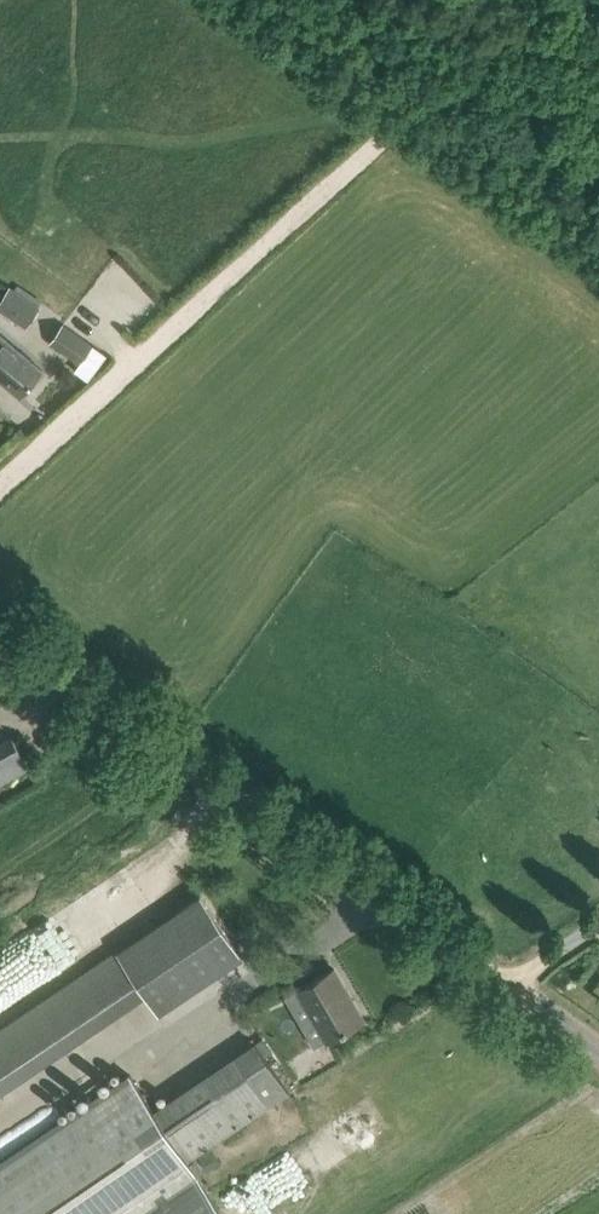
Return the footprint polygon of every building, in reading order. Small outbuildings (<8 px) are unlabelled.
[(40,305),(9,285),(0,300),(0,310),(26,327),(40,305)] [(93,346),(63,324),(51,341),(80,363),(93,346)] [(21,396),(43,370),(0,334),(0,378),(21,396)] [(12,736),(0,743),(0,781),(29,766),(12,736)] [(199,892),(116,948),(158,1010),(240,953),(199,892)] [(298,989),(327,1039),(363,1018),(333,968),(298,989)] [(257,1042),(155,1110),(129,1073),(0,1160),(0,1213),(225,1213),(199,1176),(189,1161),(290,1092),(257,1042)]
